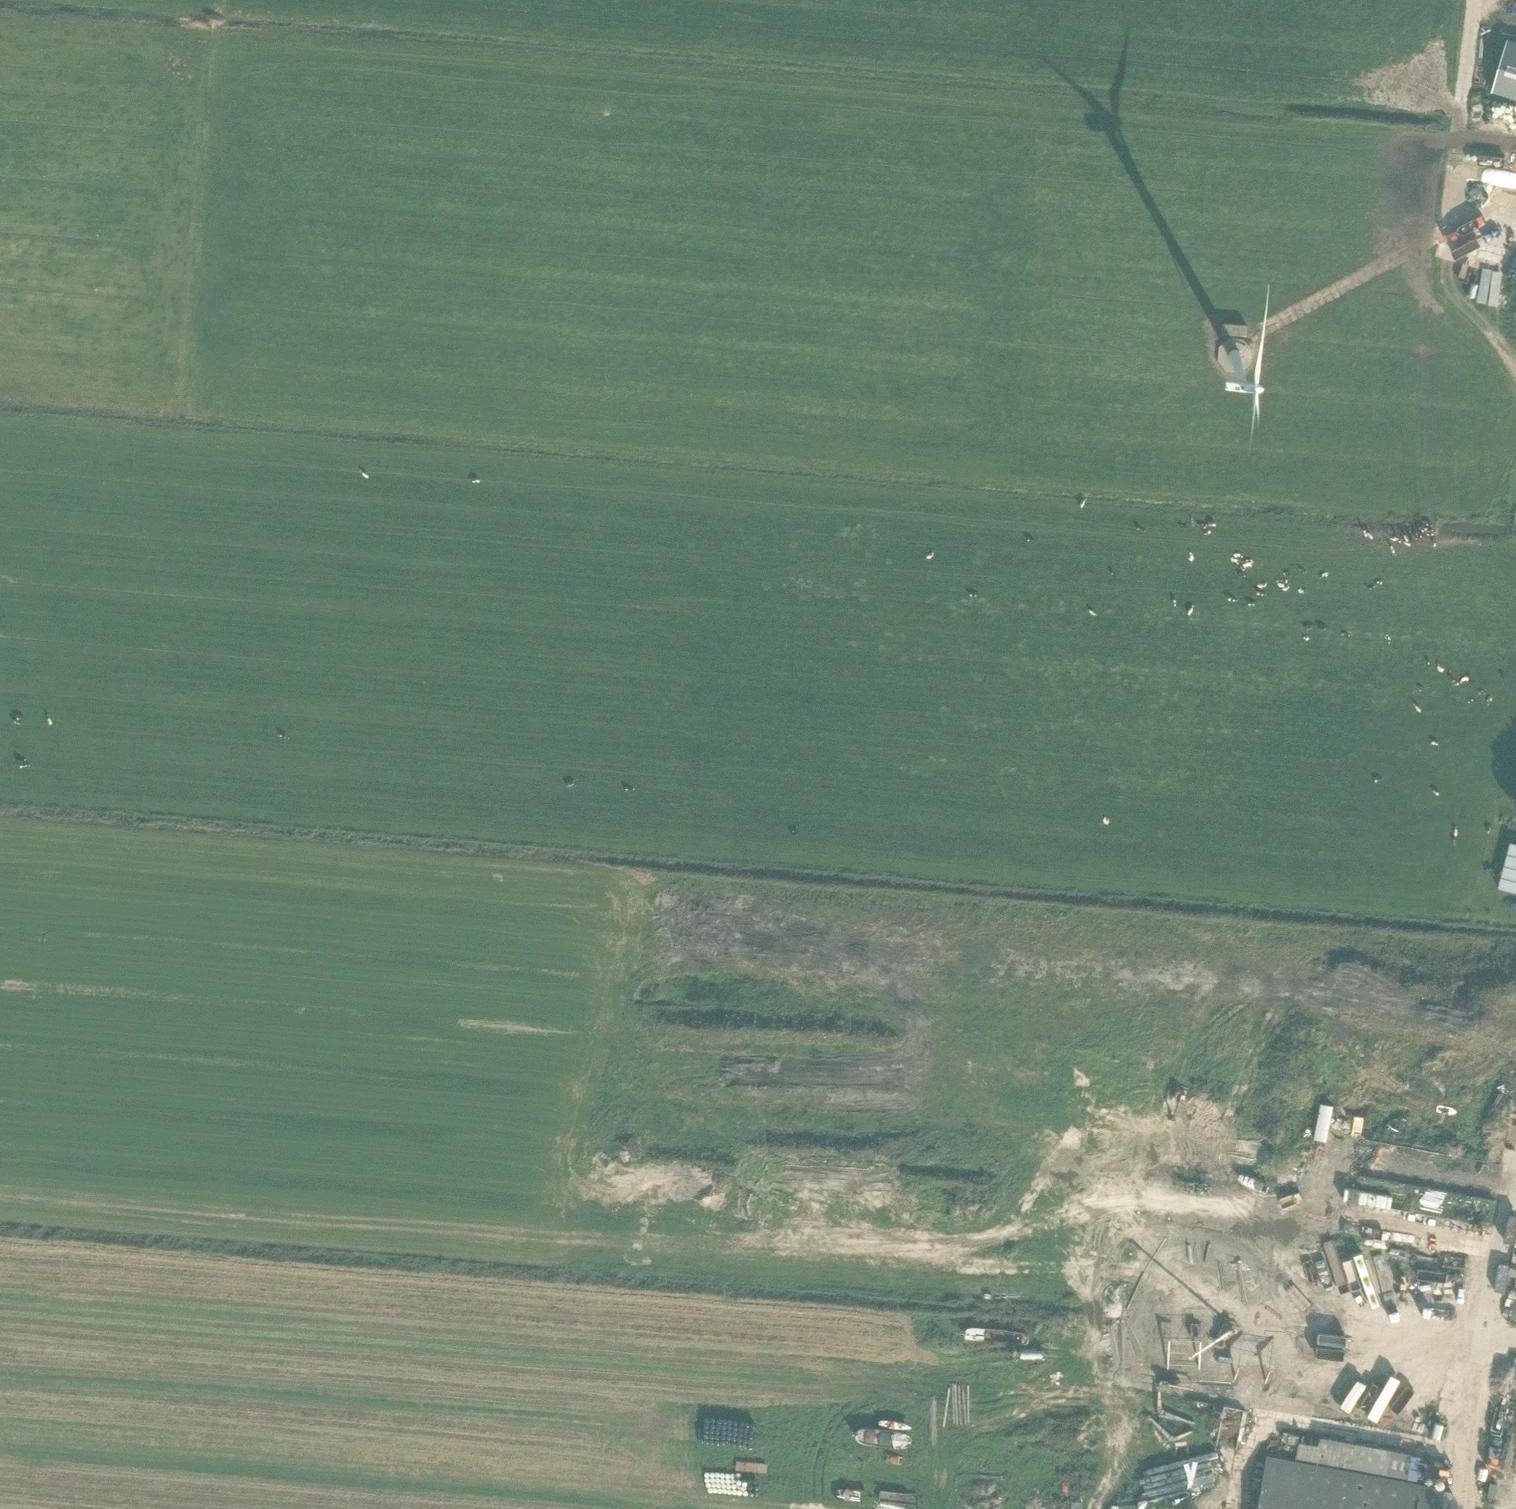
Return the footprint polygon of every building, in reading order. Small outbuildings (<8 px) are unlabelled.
[(1508,39),(1492,91),(1515,98),(1515,41),(1508,39)] [(1246,336),(1246,325),(1222,324),(1221,334),(1246,336)] [(1498,887),(1515,892),(1515,842),(1510,841),(1498,887)] [(1411,1306),(1411,1289),(1375,1288),(1376,1267),(1352,1266),(1351,1303),(1411,1306)] [(1421,1316),(1474,1317),(1475,1287),(1422,1286),(1421,1316)] [(1435,1438),(1448,1358),(1415,1353),(1415,1355),(1396,1352),(1394,1364),(1351,1357),(1353,1344),(1337,1342),(1335,1354),(1312,1351),(1302,1417),(1435,1438)] [(1442,1488),(1385,1477),(1390,1449),(1299,1433),(1294,1460),(1266,1455),(1256,1508),(1438,1508),(1442,1488)]
